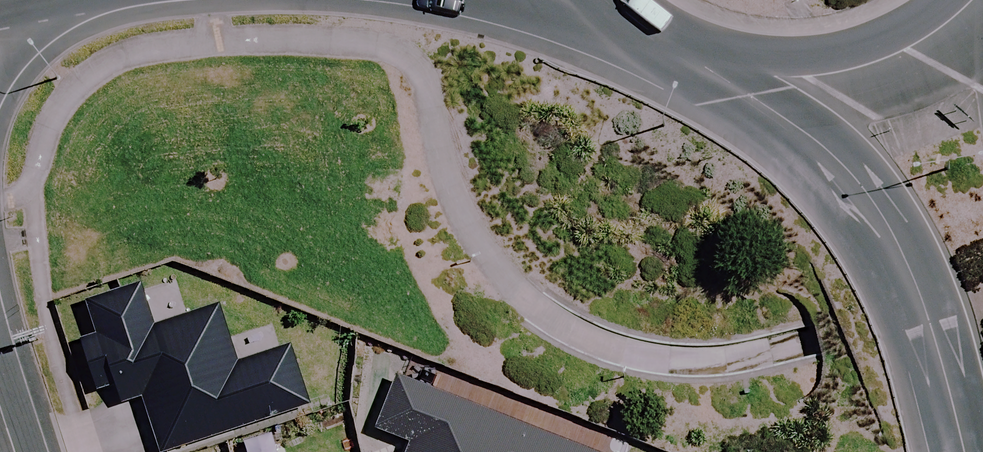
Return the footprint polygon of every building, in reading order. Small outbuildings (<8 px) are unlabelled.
[(141,284),(80,307),(91,338),(76,343),(96,397),(120,388),(126,406),(138,401),(157,451),(188,451),(310,407),(289,348),(240,366),(218,306),(157,328),(141,284)] [(403,378),(380,435),(415,449),(414,451),(586,451),(403,378)]
